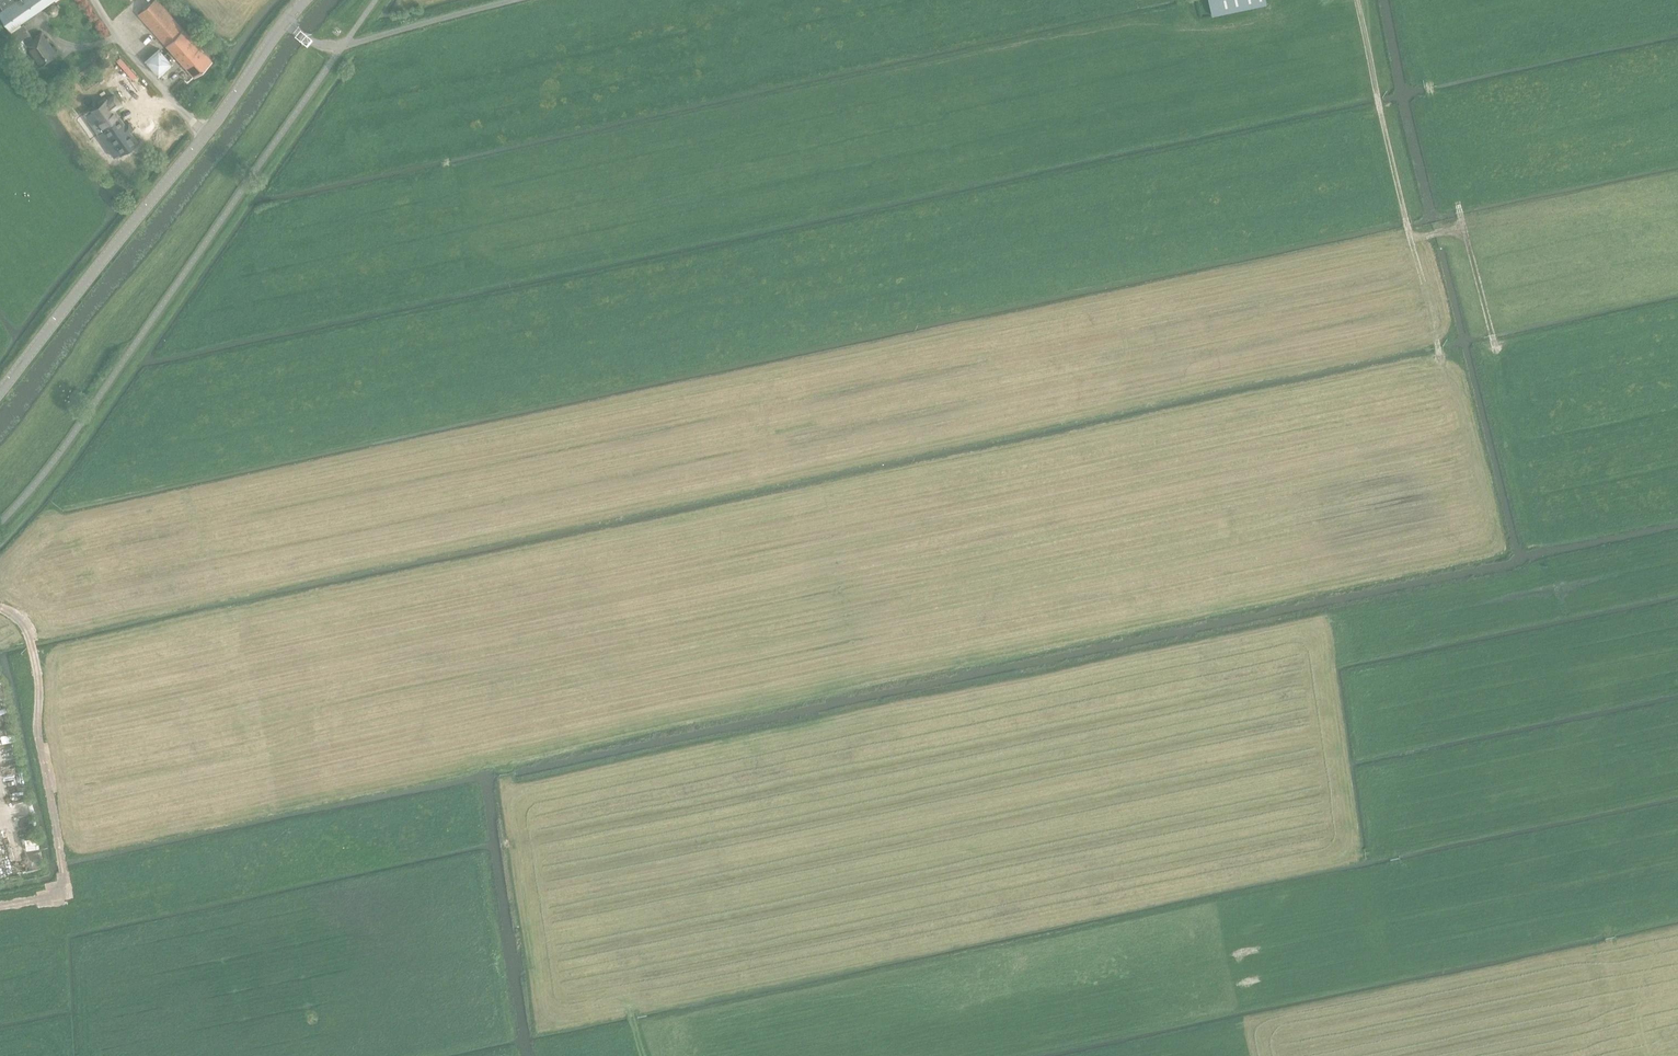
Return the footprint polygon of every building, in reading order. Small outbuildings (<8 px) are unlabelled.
[(53,0),(0,0),(0,18),(9,31),(53,0)] [(212,61),(183,29),(182,30),(157,0),(153,0),(137,14),(166,46),(165,47),(193,77),(212,61)] [(1213,15),(1224,13),(1221,0),(1209,0),(1213,15)] [(1224,13),(1267,3),(1266,0),(1221,0),(1224,13)] [(48,6),(47,11),(49,14),(54,15),(57,13),(58,8),(56,5),(51,4),(48,6)] [(38,66),(56,53),(41,31),(32,38),(29,34),(30,33),(22,24),(10,32),(17,42),(21,39),(24,43),(23,44),(32,57),(31,58),(35,64),(36,64),(38,66)] [(144,60),(158,76),(172,63),(158,48),(144,60)] [(114,95),(86,114),(93,123),(97,120),(104,129),(97,134),(114,157),(119,153),(120,154),(138,142),(129,130),(125,124),(120,117),(119,117),(113,109),(120,104),(114,95)] [(0,730),(0,732),(2,743),(15,740),(12,727),(0,730)] [(24,836),(25,847),(38,846),(37,835),(24,836)]
